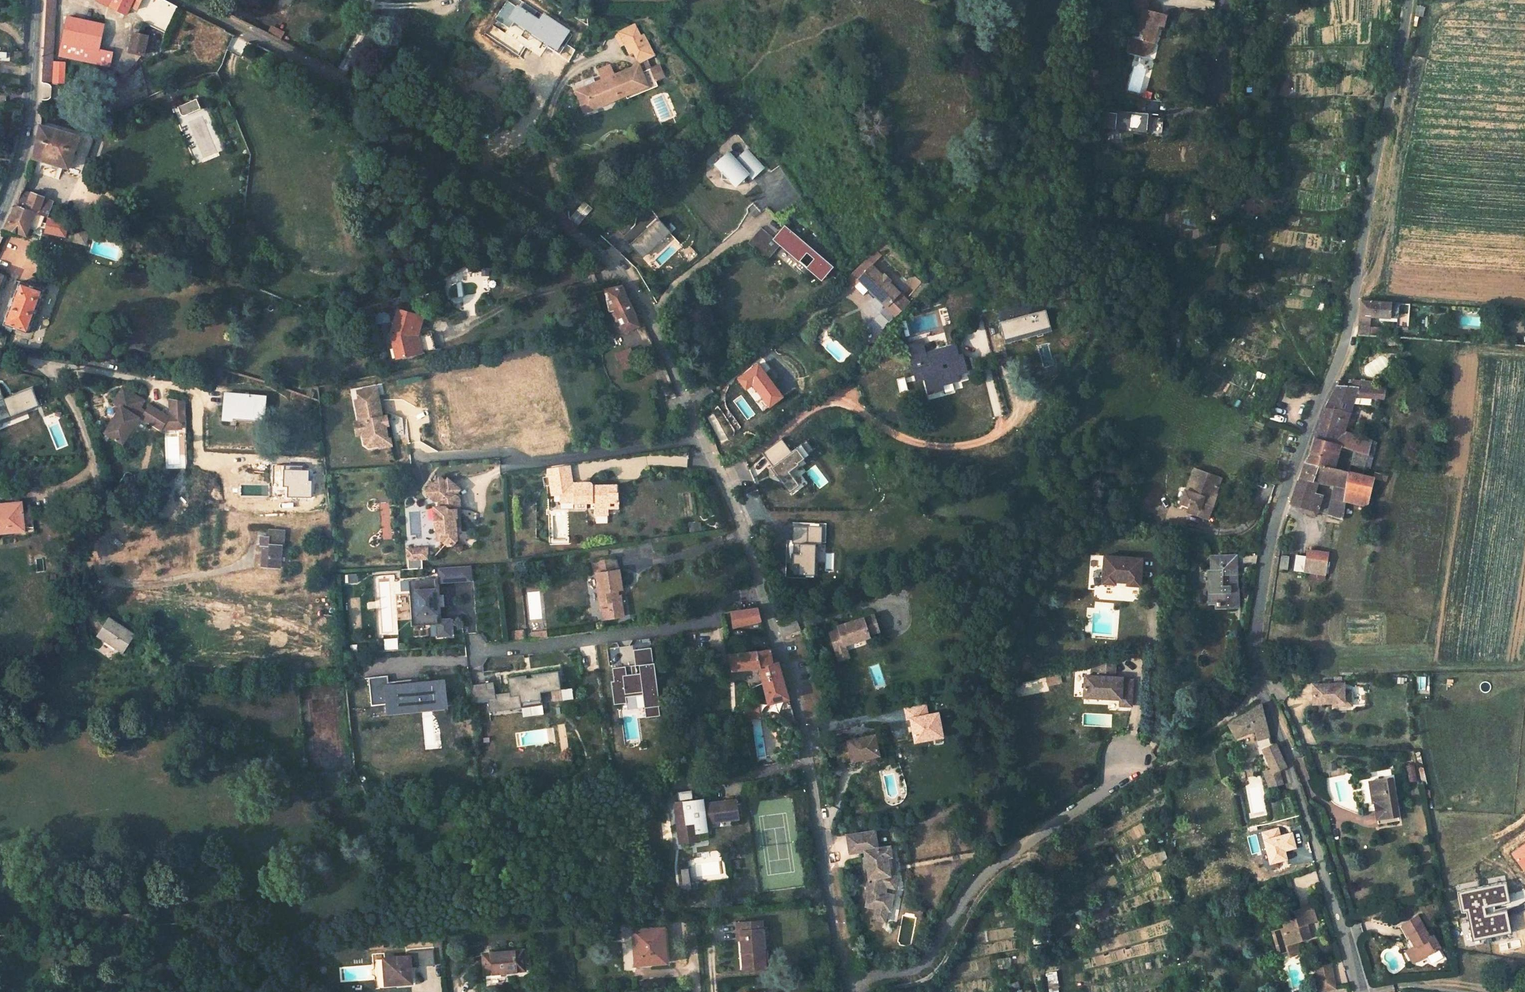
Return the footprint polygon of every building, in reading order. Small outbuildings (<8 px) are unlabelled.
[(51,80),(52,59),(55,0),(47,0),(42,79),(51,80)] [(95,1),(150,26),(165,33),(177,6),(166,0),(96,0),(95,1)] [(1130,47),(1143,50),(1147,48),(1149,41),(1152,41),(1157,24),(1162,26),(1165,15),(1145,10),(1148,0),(1129,0),(1125,16),(1137,19),(1130,47)] [(60,56),(110,67),(113,52),(99,49),(104,24),(67,17),(60,56)] [(582,91),(588,104),(606,96),(608,102),(625,95),(623,90),(628,87),(632,95),(662,83),(660,77),(668,74),(664,64),(656,67),(652,56),(660,53),(652,32),(647,34),(642,21),(627,28),(632,40),(636,50),(640,48),(644,60),(648,58),(651,67),(642,71),(641,67),(635,69),(633,65),(615,73),(610,63),(600,67),(605,77),(587,85),(589,88),(582,91)] [(632,40),(627,28),(622,30),(627,42),(632,40)] [(147,36),(133,33),(129,51),(143,54),(147,36)] [(1143,50),(1130,47),(1129,52),(1144,55),(1150,52),(1152,41),(1149,41),(1147,48),(1143,50)] [(52,59),(51,80),(65,80),(66,59),(52,59)] [(1027,60),(1028,73),(1042,71),(1041,59),(1027,60)] [(183,104),(186,112),(195,108),(197,111),(202,108),(198,98),(183,104)] [(1143,110),(1145,100),(1136,99),(1135,108),(1143,110)] [(1120,138),(1128,138),(1128,131),(1160,133),(1162,118),(1149,117),(1149,113),(1107,109),(1107,113),(1102,112),(1101,126),(1121,128),(1120,138)] [(63,167),(61,173),(69,175),(71,169),(69,168),(79,135),(39,123),(32,158),(63,167)] [(705,150),(711,158),(711,165),(718,165),(724,172),(730,167),(734,168),(735,163),(738,160),(743,166),(756,156),(739,137),(728,147),(719,137),(705,150)] [(6,226),(26,234),(35,211),(44,214),(50,216),(52,201),(19,194),(15,204),(6,226)] [(47,226),(50,216),(44,214),(41,224),(47,226)] [(78,225),(74,239),(88,243),(92,230),(78,225)] [(781,245),(821,281),(833,269),(785,225),(773,238),(761,227),(748,243),(768,260),(781,245)] [(876,295),(887,305),(901,293),(890,282),(893,280),(886,273),(883,275),(873,264),(859,277),(870,288),(876,295)] [(905,282),(914,290),(921,282),(912,274),(905,282)] [(617,319),(621,326),(635,320),(632,310),(619,282),(618,281),(601,284),(606,304),(611,303),(614,312),(619,311),(622,317),(617,319)] [(27,332),(43,290),(20,282),(4,323),(27,332)] [(439,300),(441,300),(443,299),(444,298),(445,297),(445,296),(445,294),(444,293),(443,292),(442,291),(441,291),(440,291),(438,291),(437,291),(436,292),(435,293),(435,295),(435,296),(435,297),(436,298),(437,299),(439,300)] [(1361,300),(1360,315),(1371,316),(1398,318),(1399,312),(1399,302),(1361,300)] [(421,314),(400,308),(392,334),(397,357),(418,352),(414,334),(421,314)] [(997,321),(1001,339),(1045,330),(1042,312),(997,321)] [(414,334),(418,352),(423,351),(420,336),(426,315),(421,314),(414,334)] [(1371,316),(1360,315),(1359,327),(1370,328),(1371,316)] [(1359,327),(1358,335),(1377,336),(1378,328),(1370,328),(1359,327)] [(941,381),(937,371),(946,367),(941,354),(934,339),(916,348),(933,384),(941,381)] [(613,347),(622,370),(631,368),(628,361),(632,360),(628,351),(631,350),(627,341),(612,345),(613,347)] [(971,341),(956,348),(960,356),(974,350),(971,341)] [(941,381),(946,392),(960,386),(958,383),(975,375),(973,369),(982,365),(974,350),(960,356),(956,348),(941,354),(946,367),(937,371),(941,381)] [(973,369),(975,375),(985,371),(982,365),(973,369)] [(221,368),(212,366),(210,380),(219,382),(221,368)] [(37,386),(6,399),(0,384),(0,422),(44,404),(37,386)] [(1366,505),(1372,478),(1348,472),(1326,468),(1331,444),(1336,445),(1353,451),(1366,455),(1370,440),(1343,433),(1355,394),(1381,401),(1384,389),(1336,385),(1323,410),(1313,438),(1310,452),(1303,464),(1289,504),(1308,509),(1316,482),(1335,487),(1328,515),(1341,519),(1344,501),(1366,505)] [(380,444),(380,440),(388,438),(386,425),(385,421),(382,422),(381,417),(383,416),(382,414),(379,399),(377,386),(358,390),(360,399),(356,399),(360,420),(360,421),(362,420),(365,431),(364,433),(365,443),(369,446),(380,444)] [(174,405),(176,410),(181,408),(175,390),(160,392),(164,405),(158,408),(162,409),(174,405)] [(105,440),(125,447),(135,417),(137,416),(159,423),(161,414),(176,410),(174,405),(162,409),(158,408),(142,403),(139,410),(132,408),(135,400),(111,392),(106,409),(114,411),(105,440)] [(230,420),(231,413),(263,417),(265,395),(224,392),(221,419),(230,420)] [(161,414),(159,423),(178,417),(176,410),(161,414)] [(357,434),(364,433),(365,431),(362,420),(360,421),(360,420),(355,421),(357,434)] [(380,440),(380,444),(380,446),(392,444),(391,437),(388,438),(380,440)] [(812,452),(805,440),(788,451),(781,440),(759,454),(784,493),(795,486),(784,470),(812,452)] [(1331,444),(1326,468),(1348,472),(1349,465),(1332,462),(1336,445),(1331,444)] [(569,466),(548,469),(552,494),(562,494),(562,499),(574,499),(574,502),(591,502),(591,508),(595,508),(595,514),(608,515),(608,508),(618,507),(617,502),(618,502),(618,498),(617,498),(617,492),(616,492),(616,485),(594,486),(593,485),(593,484),(592,483),(591,483),(590,483),(588,483),(587,483),(587,484),(585,485),(575,485),(575,483),(572,483),(569,466)] [(1185,491),(1181,503),(1190,506),(1210,514),(1217,496),(1216,495),(1221,479),(1198,470),(1190,492),(1185,491)] [(1373,472),(1372,478),(1385,480),(1386,475),(1373,472)] [(452,543),(456,539),(455,525),(454,525),(454,518),(455,518),(456,516),(456,509),(457,509),(456,495),(455,493),(443,483),(445,481),(440,476),(433,483),(432,483),(428,488),(427,493),(436,502),(440,501),(440,507),(435,507),(436,520),(437,520),(438,532),(442,532),(443,540),(447,544),(452,543)] [(448,478),(445,481),(443,483),(455,493),(459,488),(448,478)] [(25,530),(26,534),(35,533),(33,510),(23,511),(22,500),(0,502),(0,533),(25,530)] [(1208,519),(1210,514),(1190,506),(1188,512),(1208,519)] [(260,571),(277,571),(277,550),(280,550),(279,535),(264,535),(265,541),(256,542),(257,550),(259,550),(260,571)] [(407,550),(412,550),(412,558),(428,557),(427,547),(407,548),(407,550)] [(1293,570),(1324,574),(1328,554),(1306,550),(1305,556),(1295,555),(1293,570)] [(1223,608),(1235,608),(1235,555),(1212,554),(1212,568),(1209,568),(1209,603),(1223,603),(1223,608)] [(1104,555),(1102,583),(1115,583),(1115,577),(1128,578),(1128,582),(1140,583),(1141,558),(1104,555)] [(592,572),(617,568),(616,557),(591,561),(592,572)] [(438,578),(454,577),(454,581),(470,580),(469,565),(437,567),(438,578)] [(603,618),(621,616),(617,589),(620,588),(617,568),(592,572),(595,593),(597,602),(605,601),(605,608),(602,608),(603,618)] [(436,619),(434,575),(408,576),(409,587),(415,587),(416,611),(425,611),(425,621),(436,620),(437,635),(449,634),(449,618),(436,619)] [(757,608),(730,612),(733,627),(761,621),(757,608)] [(838,630),(829,633),(835,651),(844,648),(843,645),(868,637),(868,634),(878,631),(873,615),(844,624),(845,628),(838,630)] [(98,635),(124,651),(136,633),(110,617),(98,635)] [(536,638),(552,636),(550,626),(534,628),(536,638)] [(735,642),(749,641),(747,629),(733,631),(735,642)] [(649,644),(609,647),(611,666),(609,666),(612,704),(623,704),(624,710),(637,709),(638,717),(655,716),(649,644)] [(844,648),(835,651),(838,660),(847,657),(844,648)] [(758,666),(767,703),(788,698),(778,665),(773,666),(769,649),(729,655),(731,670),(758,666)] [(1114,677),(1115,657),(1092,662),(1093,676),(1114,677)] [(509,683),(509,687),(518,686),(520,699),(541,696),(540,689),(561,686),(557,661),(530,665),(531,668),(526,668),(525,666),(507,669),(509,683)] [(1048,673),(1049,681),(1059,679),(1057,671),(1048,673)] [(385,674),(366,676),(369,704),(398,702),(398,707),(441,703),(440,693),(439,681),(410,684),(409,678),(386,680),(385,674)] [(494,686),(493,674),(470,677),(471,698),(487,695),(489,708),(521,703),(520,699),(518,686),(509,687),(509,683),(494,686)] [(1085,675),(1084,696),(1121,698),(1121,695),(1131,695),(1132,680),(1122,679),(1122,677),(1114,677),(1093,676),(1085,675)] [(1342,690),(1341,682),(1307,684),(1308,707),(1352,705),(1351,689),(1342,690)] [(1121,695),(1121,698),(1120,705),(1131,706),(1131,695),(1121,695)] [(903,708),(910,744),(941,738),(935,711),(927,713),(925,703),(903,708)] [(1254,731),(1257,739),(1269,735),(1261,704),(1228,723),(1235,738),(1254,731)] [(835,745),(839,761),(852,759),(852,760),(879,755),(874,735),(848,740),(848,742),(835,745)] [(1263,774),(1268,787),(1281,782),(1277,770),(1284,767),(1275,745),(1262,751),(1271,771),(1263,774)] [(1383,823),(1400,821),(1393,778),(1370,781),(1374,803),(1380,802),(1383,823)] [(681,802),(694,800),(693,790),(681,791),(681,802)] [(706,809),(705,805),(705,799),(694,800),(695,810),(706,809)] [(698,834),(696,818),(707,817),(707,824),(739,820),(737,801),(705,805),(706,809),(695,810),(694,800),(681,802),(676,803),(680,843),(699,841),(698,834)] [(696,818),(698,834),(708,833),(707,824),(707,817),(696,818)] [(887,909),(890,910),(893,894),(885,893),(886,886),(894,887),(896,876),(893,876),(890,875),(888,865),(886,865),(885,857),(891,856),(890,846),(877,848),(875,831),(847,835),(849,847),(850,853),(865,851),(866,857),(864,857),(865,866),(867,866),(869,878),(873,877),(872,883),(871,890),(869,890),(867,902),(872,903),(872,906),(877,907),(887,909)] [(1511,854),(1524,871),(1524,870),(1524,845),(1511,854)] [(888,865),(890,875),(893,876),(895,865),(894,856),(891,856),(885,857),(886,865),(888,865)] [(1484,906),(1509,901),(1506,883),(1457,892),(1461,913),(1466,912),(1472,942),(1513,934),(1508,910),(1486,914),(1484,906)] [(1257,888),(1260,896),(1270,893),(1267,885),(1257,888)] [(1284,939),(1286,946),(1310,939),(1307,929),(1303,930),(1302,926),(1306,925),(1316,922),(1311,906),(1293,911),(1296,918),(1287,920),(1288,923),(1282,925),(1283,928),(1272,931),(1275,942),(1284,939)] [(875,919),(885,920),(887,909),(877,907),(875,919)] [(1411,939),(1415,947),(1410,950),(1416,962),(1440,950),(1433,938),(1429,940),(1426,933),(1418,918),(1404,926),(1411,939)] [(743,970),(764,969),(760,922),(735,924),(736,935),(740,934),(743,970)] [(1400,928),(1407,942),(1411,939),(1404,926),(1400,928)] [(633,964),(663,962),(662,938),(632,939),(632,952),(633,964)] [(480,952),(483,972),(523,969),(521,949),(480,952)] [(1406,952),(1412,964),(1416,962),(1410,950),(1406,952)] [(379,958),(381,984),(407,982),(406,957),(379,958)] [(1313,963),(1315,990),(1333,988),(1331,962),(1313,963)]
